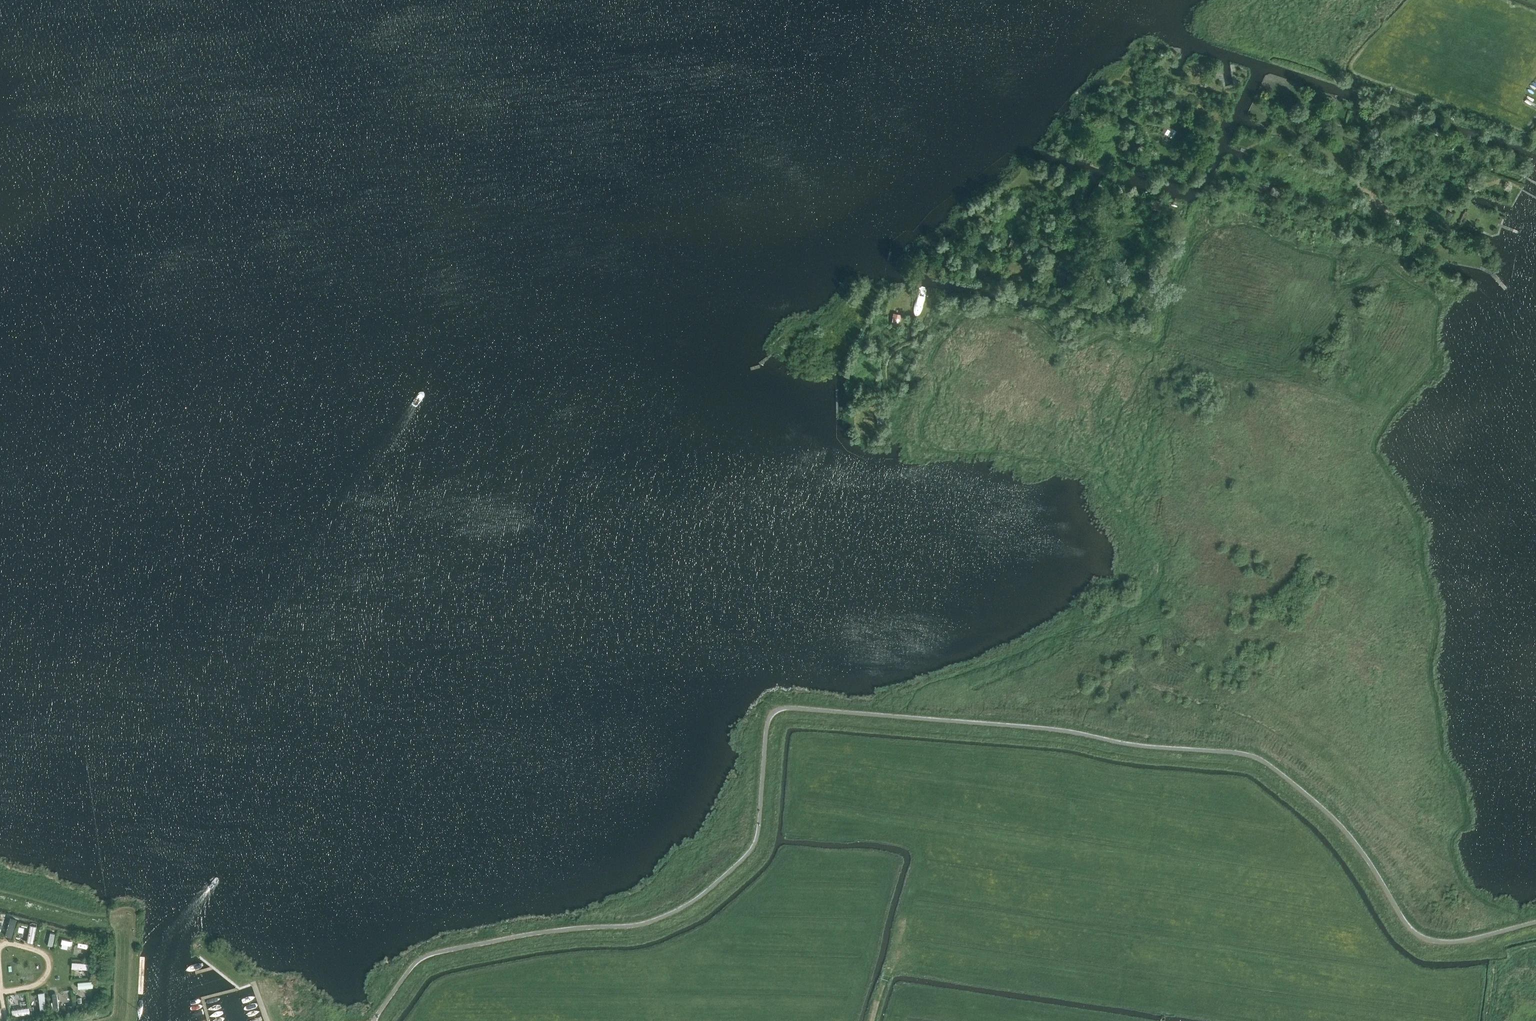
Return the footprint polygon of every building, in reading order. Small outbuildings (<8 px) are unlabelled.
[(1270,193),(1279,197),(1282,190),(1273,186),(1270,193)] [(1153,208),(1161,210),(1163,202),(1154,200),(1153,208)] [(1018,241),(1011,239),(1008,247),(1016,249),(1018,241)] [(898,324),(900,314),(893,312),(891,322),(898,324)] [(55,946),(55,933),(45,933),(44,939),(49,940),(48,946),(55,946)] [(70,948),(71,939),(62,939),(61,948),(70,948)] [(93,980),(79,982),(80,988),(94,986),(93,980)] [(41,1009),(47,1009),(45,991),(39,992),(41,1009)]
